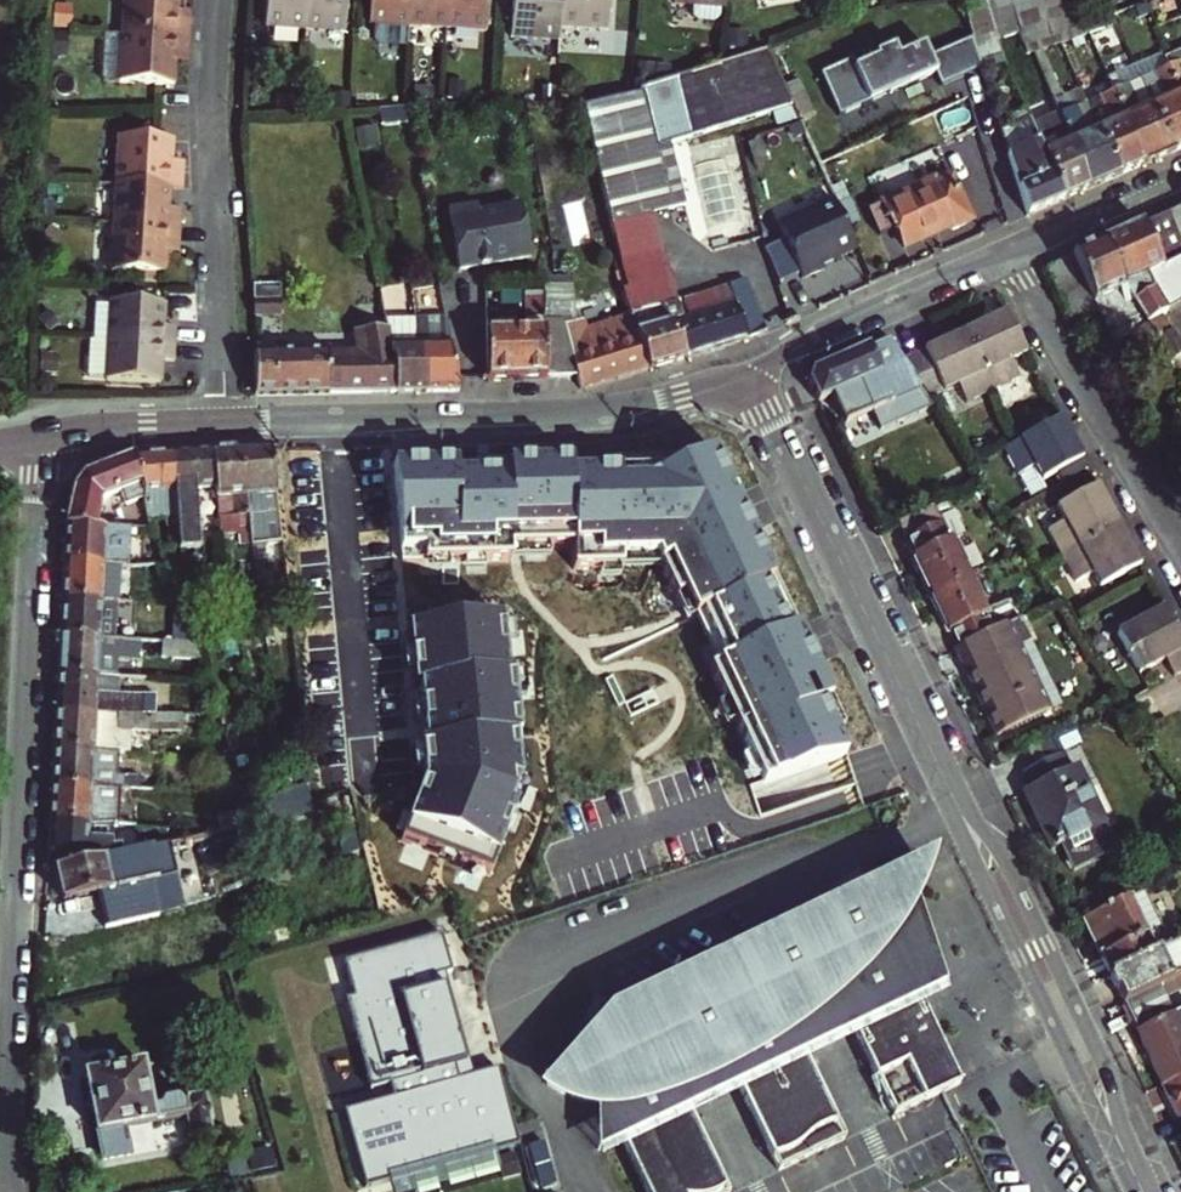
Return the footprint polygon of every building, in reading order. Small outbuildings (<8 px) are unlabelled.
[(179,4),(179,0),(124,0),(122,33),(190,36),(191,18),(178,17),(179,4)] [(264,29),(302,31),(304,0),(264,0),(264,29)] [(302,31),(343,33),(344,0),(304,0),(302,31)] [(370,36),(407,38),(409,0),(372,0),(370,36)] [(407,38),(446,40),(448,0),(409,0),(407,38)] [(446,40),(486,42),(489,0),(448,0),(446,40)] [(513,37),(560,40),(561,24),(562,0),(514,0),(513,37)] [(561,24),(611,27),(612,0),(562,0),(561,24)] [(696,0),(695,17),(727,19),(728,3),(728,0),(693,0),(696,0)] [(977,49),(998,43),(994,29),(986,0),(963,0),(971,29),(977,49)] [(994,29),(1018,22),(1011,0),(986,0),(994,29)] [(1023,38),(1046,29),(1038,0),(1011,0),(1018,22),(1023,38)] [(1063,0),(1038,0),(1046,29),(1068,21),(1063,0)] [(179,4),(178,17),(191,18),(191,5),(179,4)] [(1142,5),(1127,11),(1131,19),(1146,13),(1142,5)] [(941,81),(981,63),(977,49),(971,29),(928,46),(922,34),(897,45),(892,35),(873,43),(875,47),(854,56),(850,49),(819,63),(837,104),(933,62),(941,81)] [(122,33),(105,32),(103,80),(174,83),(175,67),(176,54),(189,55),(190,36),(122,33)] [(795,101),(785,75),(773,47),(679,79),(697,134),(795,101)] [(176,54),(175,67),(188,68),(189,55),(176,54)] [(1166,61),(1180,95),(1180,54),(1166,61)] [(1162,96),(1149,101),(1169,148),(1180,143),(1180,95),(1166,61),(1150,68),(1162,96)] [(813,107),(797,70),(785,75),(795,101),(800,113),(813,107)] [(1149,101),(1136,73),(1109,85),(1141,160),(1169,148),(1149,101)] [(1098,90),(1092,77),(1077,84),(1082,96),(1098,90)] [(633,94),(585,109),(608,219),(627,281),(619,284),(633,329),(645,366),(747,336),(746,332),(762,325),(746,275),(711,286),(716,304),(688,313),(668,242),(660,244),(649,207),(672,201),(658,147),(697,134),(679,79),(633,94)] [(1077,84),(1076,82),(1050,93),(1088,183),(1113,172),(1082,96),(1077,84)] [(1109,85),(1098,90),(1082,96),(1113,172),(1141,160),(1109,85)] [(1034,96),(1042,114),(1029,119),(1061,195),(1088,183),(1050,93),(1049,89),(1034,96)] [(404,105),(378,105),(381,121),(407,120),(404,105)] [(1011,119),(1017,142),(1005,147),(1023,211),(1061,195),(1029,119),(1026,112),(1011,119)] [(155,163),(156,151),(156,134),(101,132),(99,179),(154,182),(166,182),(167,163),(155,163)] [(167,163),(167,152),(156,151),(155,163),(167,163)] [(948,172),(931,180),(930,177),(876,199),(887,226),(891,224),(899,243),(923,233),(921,229),(931,225),(933,229),(950,222),(951,223),(967,216),(948,172)] [(154,182),(99,179),(98,219),(166,222),(167,201),(153,200),(154,182)] [(821,256),(854,242),(834,193),(777,217),(784,232),(764,240),(777,274),(798,265),(800,270),(823,261),(821,256)] [(451,203),(458,265),(532,254),(524,199),(481,206),(480,199),(451,203)] [(1164,213),(1180,248),(1180,205),(1164,213)] [(1138,224),(1099,242),(1115,280),(1140,327),(1164,364),(1180,355),(1180,348),(1172,332),(1167,333),(1157,318),(1163,315),(1180,303),(1180,248),(1164,213),(1138,224)] [(166,222),(98,219),(95,267),(150,271),(151,254),(152,240),(165,241),(166,222)] [(164,255),(165,241),(152,240),(151,254),(164,255)] [(1047,281),(1062,314),(1068,323),(1092,313),(1105,341),(1129,332),(1152,371),(1164,364),(1140,327),(1115,280),(1099,242),(1042,268),(1047,281)] [(279,294),(279,276),(253,275),(253,306),(279,306),(279,294)] [(525,312),(487,312),(484,373),(575,373),(570,355),(568,322),(577,321),(576,310),(574,284),(547,284),(547,292),(526,291),(525,312)] [(412,316),(407,288),(379,292),(389,350),(393,349),(393,387),(423,386),(412,316)] [(326,342),(252,342),(252,388),(393,387),(393,349),(389,350),(379,292),(354,295),(361,350),(326,349),(326,342)] [(149,323),(161,324),(162,300),(95,297),(93,338),(148,340),(149,323)] [(570,355),(575,373),(579,385),(645,366),(633,329),(589,342),(588,310),(576,310),(577,321),(568,322),(570,355)] [(452,374),(442,311),(412,316),(423,386),(454,386),(452,374)] [(1003,311),(962,330),(974,355),(989,387),(1013,377),(1005,360),(1024,352),(1003,311)] [(902,356),(919,383),(927,396),(956,383),(964,399),(989,387),(974,355),(962,330),(902,356)] [(816,401),(831,395),(843,423),(881,407),(919,383),(902,356),(898,349),(889,336),(811,369),(807,382),(816,401)] [(148,340),(93,338),(91,380),(158,383),(159,360),(146,360),(148,340)] [(1041,479),(1081,457),(1059,416),(1015,441),(1003,447),(1017,473),(1033,465),(1041,479)] [(276,541),(266,446),(238,448),(244,525),(248,543),(276,541)] [(244,525),(238,448),(210,450),(213,488),(214,494),(226,493),(228,514),(232,513),(234,525),(244,525)] [(197,552),(195,522),(193,489),(213,488),(210,450),(170,453),(179,541),(180,553),(197,552)] [(512,560),(511,549),(573,548),(574,571),(622,569),(621,559),(657,558),(687,621),(701,614),(725,663),(710,670),(764,784),(847,755),(822,703),(831,698),(797,628),(788,632),(764,583),(774,579),(713,451),(673,470),(571,473),(571,461),(508,463),(508,474),(456,475),(456,464),(393,466),(402,563),(512,560)] [(179,541),(170,453),(130,455),(142,493),(159,492),(163,542),(179,541)] [(143,494),(142,493),(130,455),(82,472),(71,486),(62,524),(96,525),(96,515),(98,499),(128,489),(131,498),(143,494)] [(1097,485),(1056,508),(1065,522),(1050,531),(1063,556),(1119,526),(1097,485)] [(908,540),(916,557),(912,559),(929,598),(971,578),(955,541),(963,537),(955,519),(943,524),(935,505),(900,522),(908,540)] [(60,560),(100,562),(101,526),(96,525),(62,524),(62,525),(60,560)] [(123,562),(124,527),(101,526),(100,562),(115,562),(123,562)] [(1063,556),(1077,581),(1091,573),(1100,588),(1141,566),(1119,526),(1063,556)] [(98,601),(100,562),(60,560),(59,599),(98,601)] [(115,562),(100,562),(98,601),(111,601),(113,601),(115,562)] [(1007,629),(998,610),(988,614),(971,578),(929,598),(946,635),(951,633),(959,651),(1007,629)] [(97,639),(98,601),(59,599),(57,637),(97,639)] [(111,601),(98,601),(97,639),(131,640),(131,627),(110,626),(111,601)] [(1180,676),(1180,640),(1166,613),(1123,637),(1143,676),(1166,663),(1176,679),(1180,676)] [(502,620),(408,630),(414,688),(419,687),(425,746),(420,747),(424,782),(401,841),(490,875),(516,806),(511,804),(520,782),(515,737),(519,737),(513,676),(508,676),(502,620)] [(956,653),(968,678),(976,674),(987,697),(979,701),(997,738),(1044,717),(1034,697),(1042,693),(1023,654),(1036,648),(1024,621),(1007,629),(959,651),(956,653)] [(96,675),(97,639),(57,637),(55,674),(96,675)] [(131,640),(97,639),(96,675),(108,675),(109,658),(130,659),(131,640)] [(95,693),(96,675),(55,674),(54,710),(127,713),(127,704),(117,704),(118,695),(95,693)] [(987,697),(976,674),(968,678),(979,701),(987,697)] [(1045,691),(1042,693),(1034,697),(1044,717),(1055,712),(1045,691)] [(165,714),(127,713),(54,710),(52,749),(93,751),(117,752),(118,729),(164,732),(165,714)] [(93,751),(52,749),(50,785),(92,787),(115,788),(117,752),(93,751)] [(1026,777),(1034,792),(1026,796),(1052,852),(1109,824),(1083,769),(1072,774),(1064,758),(1026,777)] [(115,788),(92,787),(50,785),(49,822),(90,824),(105,824),(113,825),(116,825),(118,788),(115,788)] [(247,807),(244,808),(247,822),(283,813),(301,809),(301,808),(298,794),(276,799),(247,807)] [(224,828),(247,822),(244,808),(221,813),(224,828)] [(89,848),(90,824),(49,822),(46,872),(56,870),(147,847),(143,835),(89,848)] [(112,834),(113,825),(105,824),(105,834),(112,834)] [(140,880),(155,876),(147,847),(56,870),(64,901),(141,882),(140,880)] [(725,1184),(688,1102),(734,1081),(772,1163),(838,1132),(801,1050),(846,1029),(867,1075),(883,1112),(937,1086),(951,1080),(913,998),(928,992),(889,909),(893,903),(897,897),(901,891),(905,885),(907,881),(908,878),(911,873),(913,866),(915,861),(890,872),(830,899),(818,905),(608,1001),(588,1024),(580,1032),(545,1072),(555,1077),(566,1083),(574,1086),(575,1086),(579,1087),(581,1087),(585,1088),(591,1089),(598,1089),(604,1090),(615,1089),(611,1136),(622,1132),(649,1191),(709,1191),(725,1184)] [(897,897),(893,903),(889,909),(928,992),(940,987),(907,881),(905,885),(901,891),(897,897)] [(1162,950),(1137,895),(1083,921),(1110,975),(1162,950)] [(427,936),(331,968),(343,1003),(335,1006),(365,1094),(384,1088),(388,1101),(339,1118),(365,1191),(369,1191),(391,1185),(389,1180),(431,1166),(432,1171),(443,1167),(442,1163),(490,1146),(492,1150),(518,1141),(492,1065),(467,1074),(433,975),(440,973),(427,936)] [(1180,977),(1167,948),(1162,950),(1110,975),(1124,1004),(1160,987),(1161,986),(1180,977)] [(1160,987),(1124,1004),(1163,1086),(1180,1077),(1180,1029),(1160,987)] [(160,1104),(151,1106),(142,1062),(87,1073),(104,1158),(129,1153),(129,1149),(124,1129),(187,1117),(191,1137),(210,1133),(203,1090),(162,1098),(160,1104)] [(1163,1086),(1180,1122),(1180,1077),(1163,1086)] [(591,1089),(585,1088),(581,1087),(587,1147),(611,1136),(615,1089),(604,1090),(598,1089),(591,1089)] [(187,1117),(124,1129),(129,1149),(191,1137),(187,1117)]
